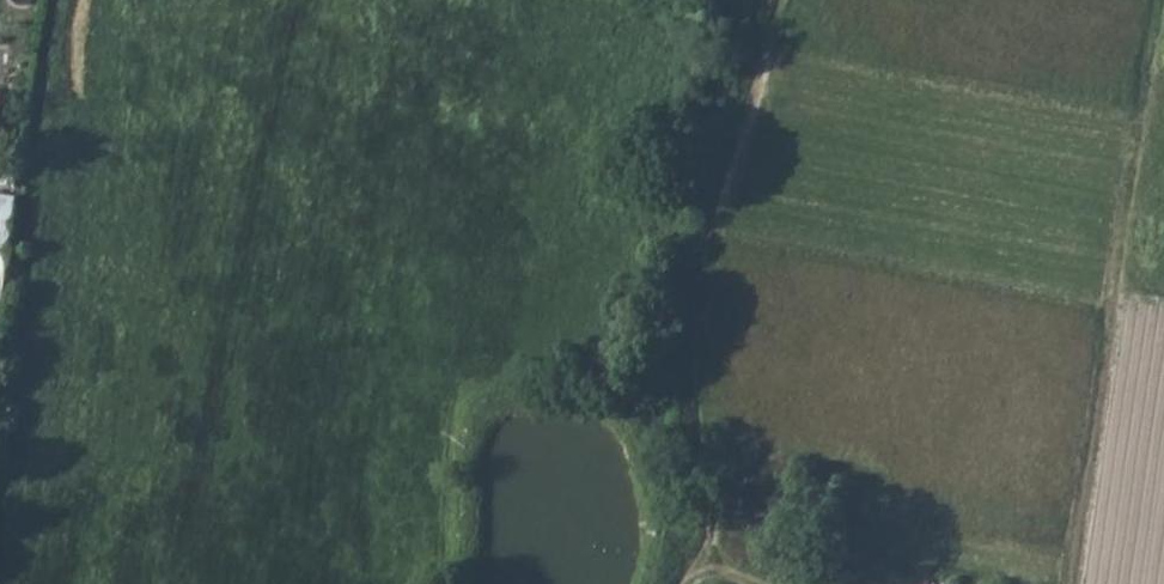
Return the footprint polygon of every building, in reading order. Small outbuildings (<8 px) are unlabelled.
[(0,196),(0,305),(1,305),(8,257),(16,199),(0,196)]
